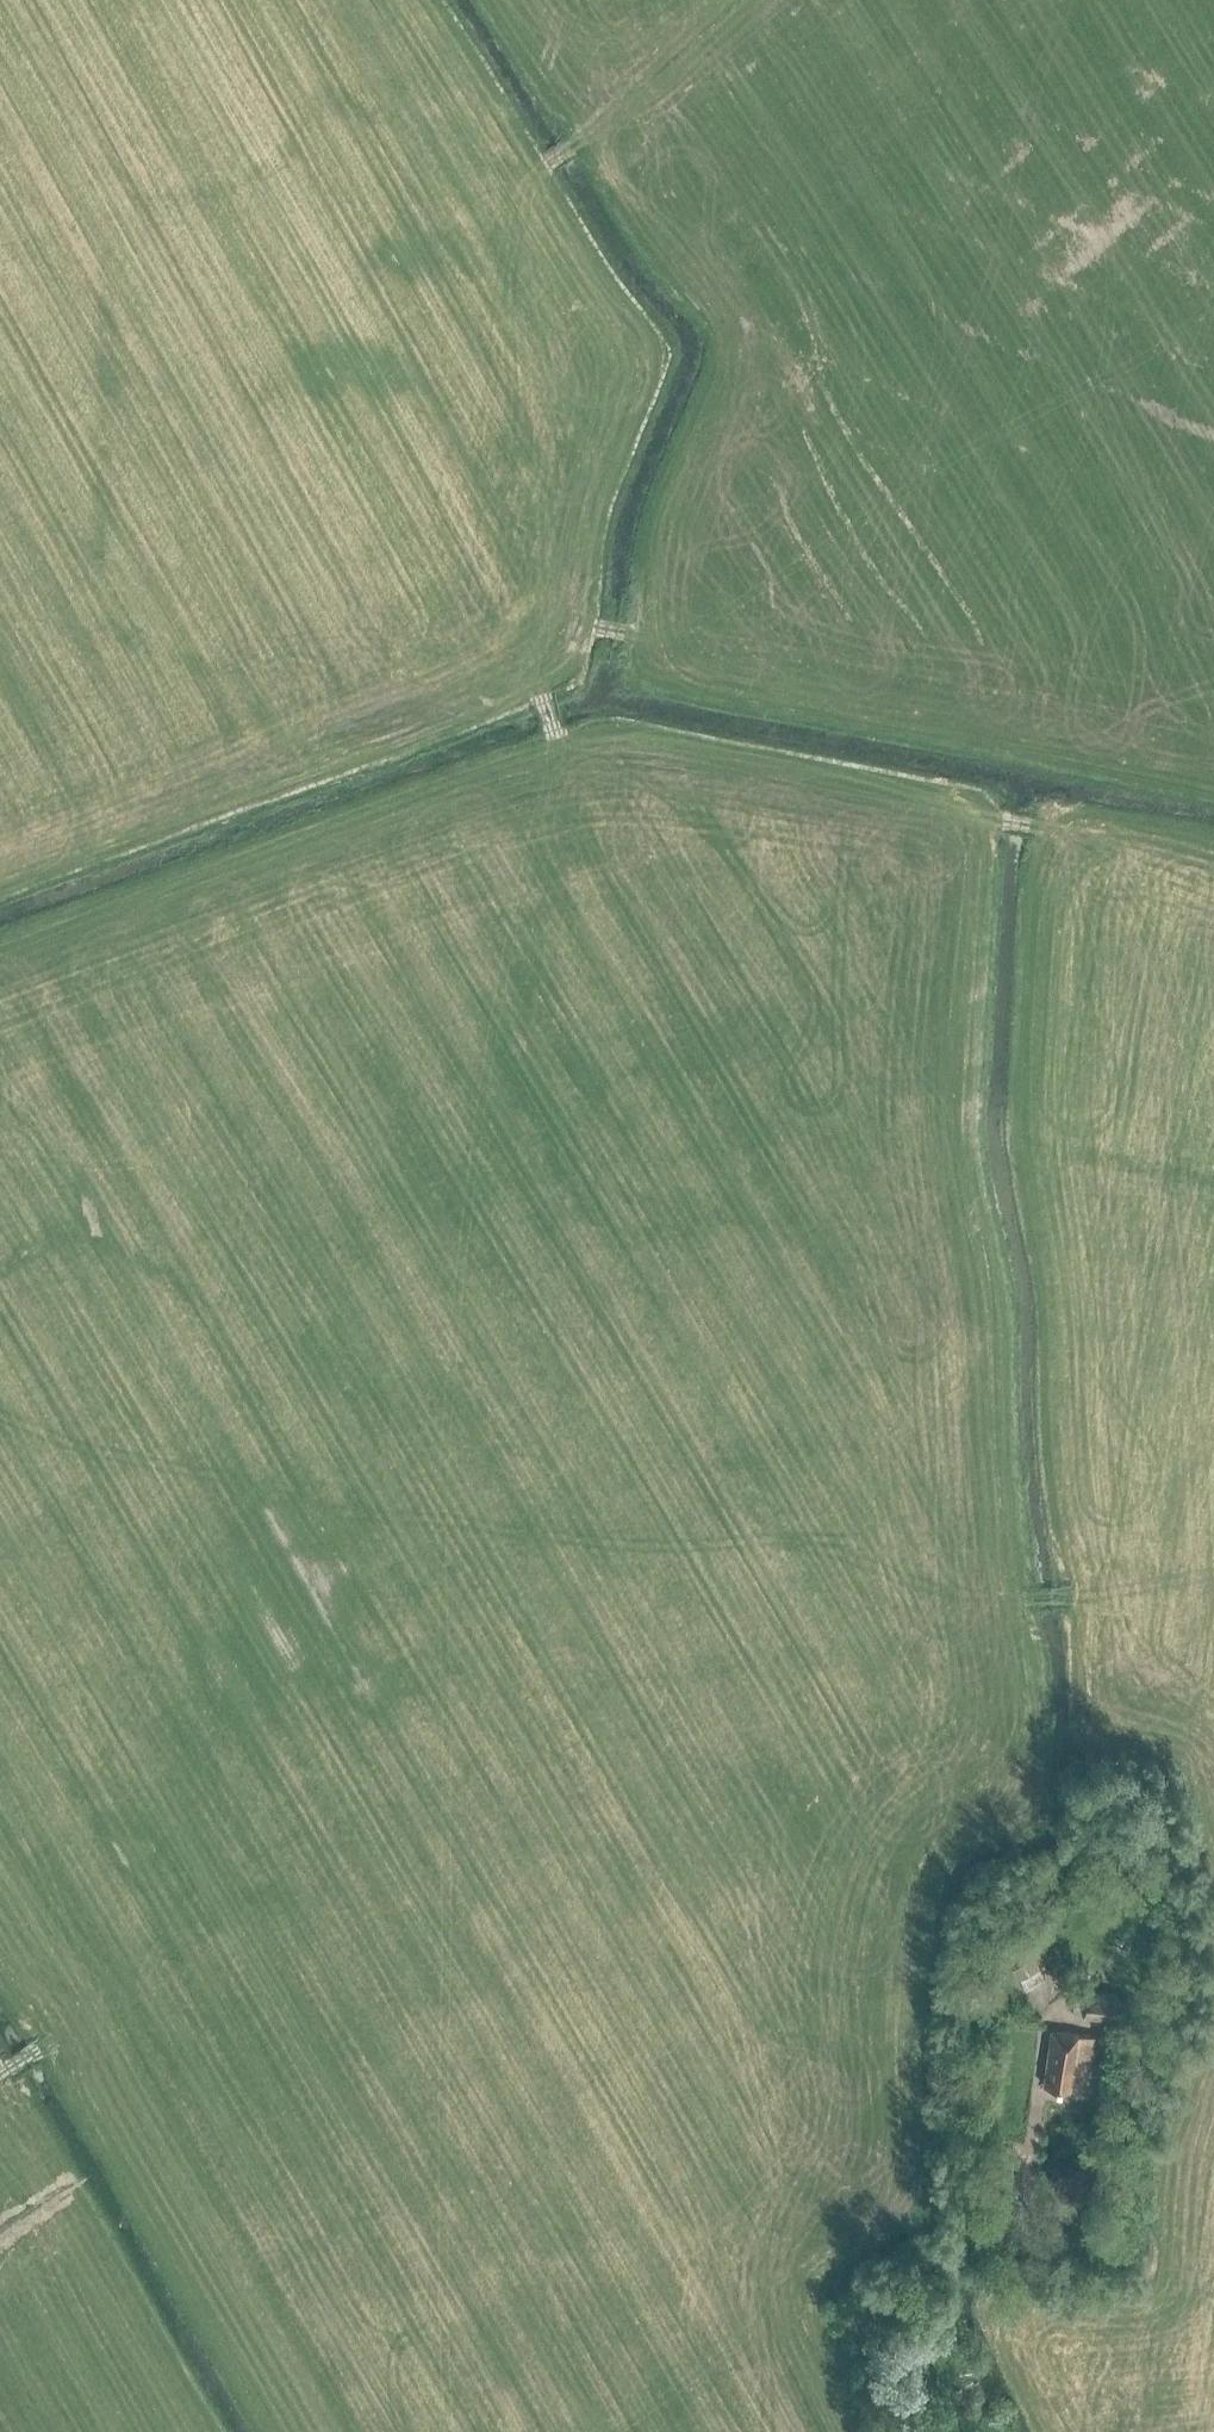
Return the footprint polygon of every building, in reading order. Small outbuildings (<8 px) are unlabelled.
[(1037,1967),(1031,1956),(1012,1967),(1018,1978),(1037,1967)] [(1083,2016),(1112,2020),(1116,1995),(1088,1990),(1083,2016)] [(1095,2072),(1100,2035),(1077,2032),(1078,2032),(1050,2028),(1042,2084),(1070,2088),(1072,2069),(1095,2072)]
